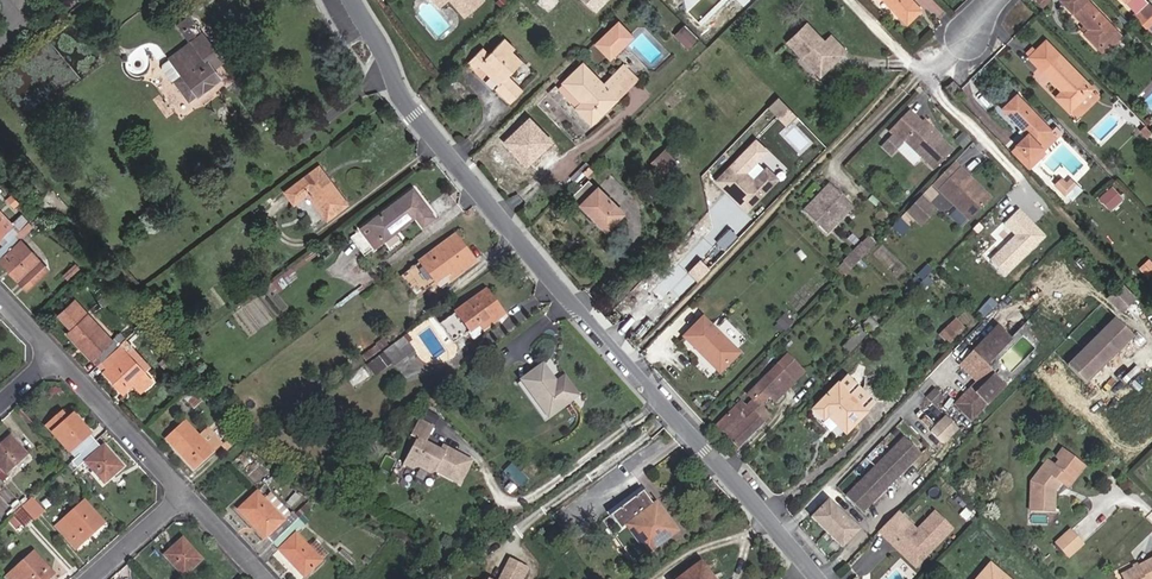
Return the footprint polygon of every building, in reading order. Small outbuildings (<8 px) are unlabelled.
[(482,0),(449,0),(463,17),(482,0)] [(595,12),(607,0),(583,0),(595,12)] [(907,25),(922,11),(911,0),(883,0),(907,25)] [(1122,37),(1085,1),(1086,0),(1060,0),(1073,13),(1072,14),(1088,30),(1092,34),(1087,39),(1102,53),(1109,46),(1111,48),(1122,37)] [(1135,14),(1134,15),(1151,33),(1151,31),(1151,7),(1148,2),(1147,3),(1144,0),(1122,0),(1135,14)] [(191,25),(187,19),(177,26),(181,32),(185,29),(194,41),(191,44),(170,60),(183,77),(175,83),(188,101),(196,96),(197,96),(219,80),(212,70),(223,63),(193,23),(191,25)] [(703,35),(690,21),(684,26),(698,41),(703,35)] [(619,23),(603,38),(611,46),(627,31),(619,23)] [(837,59),(844,52),(829,37),(822,44),(803,25),(784,45),(800,60),(803,57),(814,68),(824,67),(834,56),(837,59)] [(688,51),(698,41),(684,26),(673,36),(688,51)] [(194,41),(185,29),(181,32),(191,44),(194,41)] [(1087,39),(1092,34),(1088,30),(1083,34),(1087,39)] [(603,38),(597,44),(611,58),(633,37),(627,31),(611,46),(603,38)] [(524,90),(508,76),(522,62),(512,52),(515,49),(504,38),(490,54),(483,47),(467,63),(475,71),(479,67),(499,86),(495,89),(511,104),(524,90)] [(1045,40),(1028,57),(1061,92),(1063,94),(1058,100),(1069,111),(1077,104),(1084,111),(1099,95),(1095,91),(1093,92),(1091,90),(1093,89),(1045,40)] [(800,60),(819,78),(837,59),(834,56),(824,67),(814,68),(803,57),(800,60)] [(591,126),(638,80),(624,65),(603,85),(583,64),(563,84),(579,100),(580,98),(583,101),(581,103),(575,109),(591,126)] [(953,95),(960,88),(953,80),(945,88),(953,95)] [(579,100),(563,84),(556,90),(575,109),(581,103),(583,101),(580,98),(579,100)] [(1041,148),(1038,144),(1051,131),(1017,95),(1002,109),(1026,134),(1015,145),(1029,160),(1041,148)] [(769,106),(785,124),(796,116),(780,97),(769,106)] [(1076,118),(1084,111),(1077,104),(1069,111),(1076,118)] [(918,156),(932,170),(952,151),(922,121),(920,122),(908,110),(888,131),(892,135),(881,146),(889,155),(895,149),(903,141),(918,156)] [(1029,160),(1015,145),(1010,151),(1029,171),(1046,154),(1044,151),(1062,134),(1056,127),(1051,131),(1038,144),(1041,148),(1029,160)] [(1145,139),(1150,134),(1144,128),(1138,133),(1145,139)] [(971,139),(963,132),(955,139),(963,147),(971,139)] [(755,141),(717,180),(729,192),(732,189),(739,195),(735,198),(747,210),(777,179),(766,169),(754,182),(745,173),(766,151),(755,141)] [(918,156),(903,141),(895,149),(910,163),(918,156)] [(653,163),(662,173),(674,162),(665,151),(653,163)] [(326,219),(346,205),(318,167),(285,192),(293,204),(307,194),(326,219)] [(583,173),(587,177),(592,172),(588,167),(583,173)] [(988,201),(975,189),(978,186),(959,168),(938,189),(970,220),(988,201)] [(1071,201),(1082,190),(1077,185),(1076,186),(1069,179),(1065,182),(1061,177),(1054,183),(1071,201)] [(606,232),(625,214),(599,188),(597,189),(589,181),(572,197),(606,232)] [(802,211),(825,234),(848,210),(840,201),(843,198),(828,184),(802,211)] [(991,198),(978,186),(975,189),(988,201),(991,198)] [(1111,208),(1122,197),(1112,187),(1101,198),(1111,208)] [(350,237),(364,255),(415,216),(422,224),(432,216),(411,190),(350,237)] [(931,201),(940,212),(950,204),(941,193),(931,201)] [(934,209),(920,196),(905,211),(920,224),(934,209)] [(848,210),(852,207),(843,198),(840,201),(848,210)] [(1002,224),(1014,235),(989,259),(1006,276),(1047,236),(1019,207),(1002,224)] [(28,223),(21,215),(11,225),(0,213),(0,226),(6,232),(0,237),(0,249),(28,223)] [(40,264),(19,241),(33,228),(28,223),(0,249),(0,263),(19,283),(40,264)] [(455,269),(458,274),(475,263),(455,235),(419,261),(420,263),(401,277),(416,296),(434,282),(435,284),(455,269)] [(868,250),(874,243),(868,236),(861,243),(868,250)] [(842,262),(849,270),(868,250),(861,243),(842,262)] [(845,274),(849,270),(842,262),(838,267),(845,274)] [(1151,272),(1151,265),(1149,262),(1140,271),(1147,277),(1151,272)] [(19,283),(25,289),(46,270),(40,264),(19,283)] [(272,283),(278,290),(295,277),(288,270),(272,283)] [(1119,285),(1116,288),(1107,298),(1120,312),(1133,299),(1119,285)] [(503,314),(485,290),(455,312),(472,336),(503,314)] [(118,334),(111,341),(74,302),(58,316),(72,331),(68,335),(73,340),(76,338),(84,347),(81,350),(91,360),(95,356),(101,362),(124,341),(118,334)] [(1111,315),(1067,366),(1088,384),(1132,333),(1111,315)] [(720,373),(739,354),(703,317),(683,337),(720,373)] [(872,335),(879,327),(869,317),(862,324),(872,335)] [(948,345),(966,328),(956,318),(939,335),(948,345)] [(989,372),(983,365),(1010,339),(997,326),(959,365),(975,382),(953,404),(955,406),(989,372)] [(855,334),(860,338),(866,332),(861,327),(855,334)] [(1014,343),(1020,337),(1016,333),(1010,339),(1014,343)] [(842,347),(848,354),(861,340),(860,338),(855,334),(842,347)] [(363,356),(366,361),(386,345),(382,339),(376,344),(377,346),(363,356)] [(403,339),(383,355),(386,359),(389,362),(409,346),(403,339)] [(140,392),(151,382),(124,354),(130,348),(124,341),(101,362),(108,369),(103,373),(122,393),(133,384),(140,392)] [(715,426),(738,449),(772,416),(762,406),(770,398),(775,404),(806,373),(787,354),(746,395),(751,401),(746,406),(740,400),(715,426)] [(386,359),(383,355),(371,364),(375,369),(386,359)] [(97,366),(101,362),(95,356),(91,360),(97,366)] [(553,358),(545,362),(552,373),(559,370),(553,358)] [(103,373),(108,369),(101,362),(97,366),(103,373)] [(370,372),(375,369),(371,364),(367,368),(370,372)] [(547,417),(569,402),(542,365),(521,380),(547,417)] [(955,406),(968,419),(1003,385),(989,372),(955,406)] [(846,435),(874,406),(844,377),(812,410),(823,421),(828,417),(846,435)] [(934,408),(942,400),(936,393),(927,401),(934,408)] [(81,425),(76,429),(61,413),(45,427),(75,459),(94,442),(88,435),(89,434),(81,425)] [(930,430),(944,444),(959,428),(946,414),(930,430)] [(448,448),(445,452),(424,441),(434,426),(419,417),(410,433),(416,436),(406,453),(415,459),(417,464),(428,471),(435,469),(459,483),(466,470),(460,466),(465,457),(448,448)] [(221,431),(226,428),(223,422),(217,424),(221,431)] [(193,468),(219,445),(206,431),(199,438),(185,423),(166,440),(173,447),(174,446),(179,451),(178,452),(193,468)] [(4,474),(25,456),(9,438),(0,446),(0,482),(1,483),(8,477),(4,474)] [(226,452),(233,445),(228,439),(221,446),(226,452)] [(845,501),(861,517),(885,493),(881,489),(893,477),(897,481),(920,458),(904,441),(845,501)] [(104,483),(121,467),(102,447),(101,449),(94,442),(75,459),(67,466),(73,473),(84,462),(104,483)] [(1029,482),(1027,510),(1051,513),(1053,489),(1058,481),(1064,473),(1068,476),(1071,479),(1081,466),(1060,450),(1053,459),(1056,462),(1054,466),(1046,460),(1029,482)] [(527,481),(513,467),(507,473),(521,488),(527,481)] [(1058,481),(1062,484),(1068,476),(1064,473),(1058,481)] [(510,494),(516,488),(511,483),(505,489),(510,494)] [(293,513),(289,516),(269,495),(264,500),(257,492),(238,510),(265,538),(266,538),(272,544),(298,519),(293,513)] [(653,505),(642,492),(640,494),(650,507),(653,505)] [(650,507),(640,494),(609,516),(620,530),(640,557),(673,534),(653,505),(650,507)] [(841,548),(860,530),(828,497),(809,516),(841,548)] [(34,520),(43,512),(31,498),(22,507),(34,520)] [(55,527),(75,549),(103,523),(83,501),(55,527)] [(11,516),(23,529),(34,520),(22,507),(11,516)] [(1058,514),(1030,513),(1030,523),(1058,523),(1058,514)] [(901,523),(883,541),(891,550),(900,541),(906,548),(901,552),(909,560),(923,560),(949,533),(931,516),(913,535),(901,523)] [(304,578),(321,562),(295,534),(304,526),(298,519),(272,544),(304,578)] [(640,557),(620,530),(612,536),(632,563),(640,557)] [(1055,545),(1067,558),(1082,544),(1070,530),(1055,545)] [(183,576),(201,560),(182,539),(164,556),(183,576)] [(900,541),(891,550),(913,571),(923,560),(909,560),(901,552),(906,548),(900,541)] [(1035,555),(1040,551),(1035,546),(1030,550),(1035,555)] [(4,578),(47,578),(53,574),(33,553),(4,578)] [(1122,574),(1124,578),(1151,578),(1151,559),(1122,574)] [(510,560),(502,576),(507,578),(522,578),(527,568),(510,560)] [(703,561),(680,578),(716,578),(703,561)] [(989,564),(976,578),(1008,578),(989,564)]
